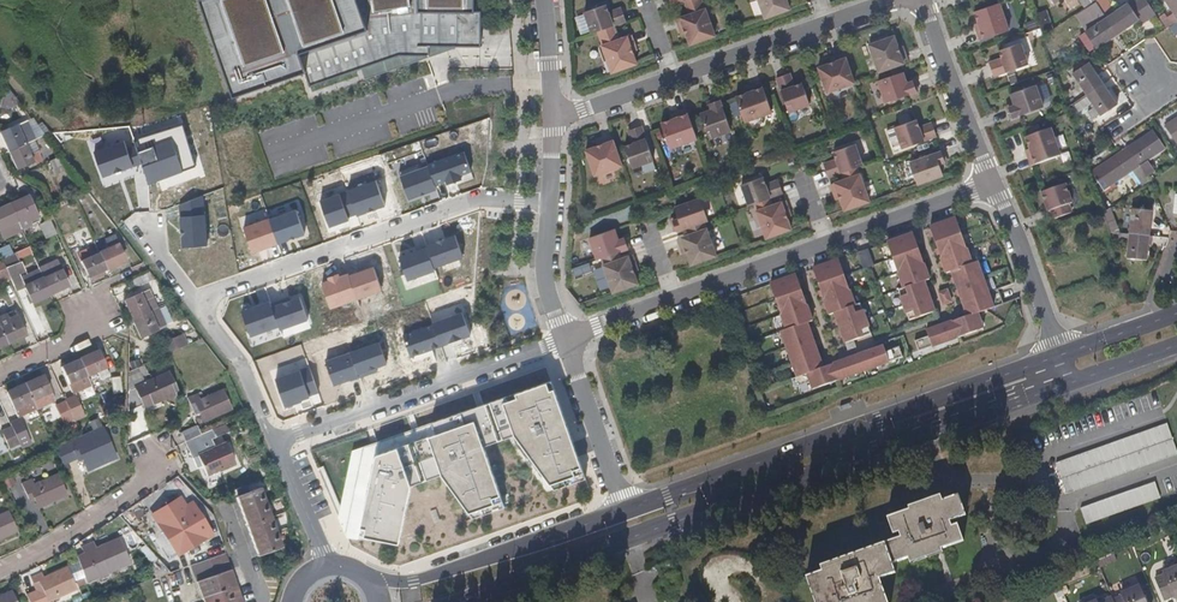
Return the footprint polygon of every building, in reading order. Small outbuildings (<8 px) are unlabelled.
[(474,0),(201,0),(232,94),(305,70),(309,84),(362,67),(402,53),(428,54),(429,44),(456,45),(479,46),(481,10),(474,10),(474,0)] [(690,14),(706,8),(703,0),(685,0),(690,14)] [(766,17),(791,8),(788,0),(760,0),(766,17)] [(1156,15),(1147,1),(1133,11),(1128,4),(1116,12),(1108,0),(1095,0),(1099,6),(1118,34),(1139,20),(1141,24),(1156,15)] [(1166,29),(1172,25),(1176,22),(1176,0),(1166,0),(1175,14),(1168,18),(1165,14),(1159,19),(1161,22),(1166,29)] [(981,40),(1009,30),(1000,3),(975,11),(982,29),(977,31),(981,40)] [(614,24),(627,20),(624,11),(611,16),(610,12),(607,4),(586,11),(593,32),(598,30),(614,24)] [(1118,34),(1099,6),(1090,11),(1098,23),(1087,31),(1097,48),(1118,34)] [(611,16),(624,11),(623,7),(610,12),(611,16)] [(687,33),(691,44),(716,35),(706,8),(690,14),(677,18),(681,28),(685,26),(687,33)] [(598,30),(603,45),(620,39),(614,24),(598,30)] [(1096,47),(1087,31),(1080,36),(1089,51),(1096,47)] [(603,45),(613,71),(638,63),(632,45),(636,44),(632,35),(620,39),(603,45)] [(880,72),(908,62),(905,52),(901,54),(899,47),(895,36),(870,45),(880,72)] [(1004,63),(991,67),(994,75),(1028,64),(1021,43),(999,51),(1002,59),(1004,63)] [(402,53),(362,67),(365,77),(456,47),(456,45),(429,44),(428,54),(402,53)] [(856,82),(846,53),(836,57),(837,61),(831,63),(819,67),(828,92),(856,82)] [(990,63),(991,67),(1004,63),(1002,59),(990,63)] [(1102,83),(1089,63),(1073,73),(1082,87),(1069,95),(1073,102),(1086,94),(1102,83)] [(879,81),(887,102),(918,91),(915,82),(908,85),(906,81),(903,72),(879,81)] [(791,73),(787,74),(791,87),(795,85),(791,73)] [(791,87),(787,74),(777,77),(789,111),(811,104),(803,83),(795,85),(791,87)] [(773,112),(762,83),(753,86),(755,90),(748,92),(737,96),(746,122),(773,112)] [(1116,104),(1102,83),(1086,94),(1094,107),(1088,111),(1092,118),(1099,114),(1100,115),(1116,104)] [(1014,102),(1016,106),(1007,109),(1010,119),(1043,107),(1036,85),(1011,94),(1014,102)] [(711,101),(714,109),(710,110),(701,113),(710,138),(732,130),(720,98),(711,101)] [(671,148),(699,138),(688,109),(678,112),(680,116),(673,119),(662,123),(671,148)] [(1163,126),(1175,145),(1176,144),(1176,117),(1163,126)] [(917,119),(896,127),(903,148),(936,136),(933,127),(921,131),(919,127),(917,119)] [(24,123),(15,127),(14,125),(0,131),(0,136),(7,151),(31,140),(24,123)] [(932,123),(919,127),(921,131),(933,127),(932,123)] [(654,159),(642,125),(633,129),(637,141),(634,143),(626,145),(633,167),(654,159)] [(637,141),(633,129),(629,130),(634,143),(637,141)] [(1050,129),(1025,138),(1029,150),(1032,156),(1029,157),(1032,166),(1060,156),(1050,129)] [(1163,150),(1151,131),(1125,148),(1137,167),(1144,177),(1151,171),(1145,161),(1163,150)] [(623,164),(613,135),(603,139),(605,143),(598,146),(587,149),(595,174),(623,164)] [(41,162),(31,140),(7,151),(15,170),(32,162),(33,165),(41,162)] [(858,166),(861,166),(854,144),(834,151),(837,160),(838,163),(826,168),(829,177),(841,172),(858,166)] [(1137,167),(1125,148),(1090,172),(1102,191),(1131,171),(1137,167)] [(946,160),(942,151),(911,161),(919,183),(943,175),(940,166),(939,162),(946,160)] [(861,174),(858,166),(841,172),(844,180),(861,174)] [(1144,177),(1137,167),(1131,171),(1138,181),(1144,177)] [(844,180),(831,184),(835,193),(839,192),(841,198),(845,209),(870,201),(861,174),(844,180)] [(771,197),(783,192),(780,184),(767,188),(766,184),(763,176),(742,184),(749,204),(754,203),(771,197)] [(779,180),(766,184),(767,188),(780,184),(779,180)] [(1071,204),(1064,185),(1040,193),(1047,212),(1051,211),(1054,220),(1071,214),(1068,205),(1071,204)] [(36,221),(25,196),(7,204),(14,221),(18,229),(36,221)] [(754,203),(757,210),(773,205),(771,197),(754,203)] [(704,220),(707,219),(699,198),(676,207),(679,215),(680,219),(672,222),(675,231),(686,227),(704,220)] [(773,205),(757,210),(767,237),(792,228),(787,217),(785,211),(789,210),(786,200),(773,205)] [(7,204),(0,207),(0,234),(1,237),(8,234),(4,225),(14,221),(7,204)] [(1116,234),(1108,209),(1102,213),(1109,234),(1116,234)] [(1149,238),(1151,213),(1131,211),(1129,236),(1149,238)] [(957,218),(931,227),(947,274),(952,272),(968,316),(927,331),(929,336),(915,341),(919,352),(984,329),(979,314),(994,308),(978,262),(973,263),(957,218)] [(52,233),(45,220),(38,223),(44,237),(52,233)] [(704,220),(686,227),(689,234),(707,228),(704,220)] [(590,237),(598,258),(601,257),(626,248),(630,246),(627,237),(619,240),(617,236),(614,227),(590,237)] [(717,255),(707,228),(689,234),(678,238),(681,247),(685,246),(688,252),(692,264),(717,255)] [(925,281),(930,280),(914,234),(888,243),(904,289),(899,290),(910,321),(936,312),(925,281)] [(1147,262),(1149,238),(1129,236),(1119,235),(1118,243),(1128,244),(1127,260),(1147,262)] [(122,261),(111,237),(100,242),(103,250),(101,251),(97,253),(99,258),(104,269),(122,261)] [(104,269),(99,258),(97,253),(92,255),(88,247),(76,252),(80,260),(78,261),(85,277),(104,269)] [(629,255),(626,248),(601,257),(604,264),(629,255)] [(868,250),(859,253),(864,269),(874,265),(868,250)] [(10,259),(14,257),(12,253),(0,259),(0,261),(7,276),(16,272),(10,259)] [(604,264),(614,292),(638,283),(634,271),(632,265),(636,263),(633,254),(629,255),(604,264)] [(67,286),(56,260),(36,268),(37,270),(40,278),(48,294),(67,286)] [(837,260),(813,269),(830,315),(835,313),(846,344),(854,341),(872,335),(861,303),(856,306),(839,260),(837,260)] [(40,278),(37,270),(30,274),(33,281),(40,278)] [(149,278),(146,271),(130,278),(133,285),(149,278)] [(48,294),(40,278),(33,281),(30,274),(25,275),(21,277),(25,285),(22,286),(29,302),(48,294)] [(796,275),(770,284),(787,330),(781,332),(798,377),(792,379),(795,388),(811,383),(814,390),(904,358),(900,347),(886,352),(884,346),(824,368),(808,323),(813,321),(796,275)] [(159,305),(151,287),(122,300),(130,318),(159,305)] [(949,291),(940,294),(944,305),(953,302),(949,291)] [(168,328),(159,305),(130,318),(141,340),(168,328)] [(11,311),(0,316),(0,335),(4,344),(23,335),(11,311)] [(185,344),(180,334),(162,342),(167,353),(172,350),(179,347),(185,344)] [(854,341),(846,344),(848,350),(856,348),(854,341)] [(107,375),(96,351),(88,354),(77,359),(85,376),(95,372),(98,379),(107,375)] [(85,376),(77,359),(59,368),(70,392),(89,384),(85,376)] [(174,392),(166,373),(143,383),(140,377),(144,375),(139,365),(126,371),(126,383),(126,411),(141,405),(142,407),(174,392)] [(53,400),(42,375),(22,384),(34,409),(53,400)] [(118,394),(118,377),(109,377),(108,394),(118,394)] [(355,450),(340,517),(347,537),(405,542),(417,485),(446,473),(478,516),(510,503),(490,444),(517,434),(552,485),(589,476),(554,381),(355,450)] [(34,409),(22,384),(4,392),(16,417),(34,409)] [(201,421),(229,408),(221,388),(197,399),(194,392),(185,396),(189,404),(193,403),(201,421)] [(81,413),(73,397),(64,401),(72,418),(81,413)] [(71,418),(63,401),(54,406),(61,422),(71,418)] [(24,435),(17,419),(8,423),(15,439),(24,435)] [(1066,495),(1176,456),(1176,453),(1167,424),(1062,461),(1055,463),(1066,495)] [(197,434),(193,425),(179,431),(183,441),(197,434)] [(113,457),(106,442),(99,426),(79,435),(66,441),(67,443),(53,449),(60,466),(74,460),(71,454),(77,451),(79,458),(85,470),(113,457)] [(8,428),(0,432),(0,433),(7,448),(16,444),(8,428)] [(232,464),(223,443),(212,448),(208,439),(213,438),(210,429),(197,434),(183,441),(190,458),(196,456),(200,466),(204,475),(232,464)] [(79,458),(77,451),(71,454),(74,460),(79,458)] [(200,466),(196,456),(190,458),(195,468),(200,466)] [(6,468),(0,471),(0,479),(4,490),(14,486),(6,468)] [(64,494),(55,475),(31,485),(29,479),(19,483),(26,499),(31,497),(36,507),(64,494)] [(1080,508),(1085,525),(1159,499),(1154,483),(1080,508)] [(280,546),(271,519),(260,489),(235,497),(240,512),(249,539),(255,556),(263,553),(280,546)] [(900,539),(820,566),(822,572),(806,577),(814,601),(887,601),(879,579),(895,573),(892,564),(907,558),(909,564),(942,553),(941,549),(962,542),(956,525),(952,527),(950,522),(965,516),(958,496),(943,501),(941,495),(908,507),(910,511),(887,519),(893,535),(899,533),(900,539)] [(182,522),(173,502),(151,511),(148,505),(138,510),(141,517),(147,515),(154,534),(182,522)] [(5,511),(0,513),(0,537),(15,531),(5,511)] [(125,558),(116,538),(106,542),(92,548),(90,542),(78,547),(81,553),(75,556),(84,582),(100,576),(97,570),(125,558)] [(228,568),(223,553),(188,565),(192,576),(197,590),(201,601),(240,601),(237,595),(228,568)] [(100,576),(127,563),(125,558),(97,570),(100,576)] [(167,573),(157,561),(148,564),(153,578),(156,577),(167,573)] [(1161,573),(1161,576),(1153,579),(1161,601),(1170,597),(1171,599),(1176,597),(1176,567),(1161,573)] [(73,588),(64,568),(42,578),(39,572),(29,577),(34,590),(40,588),(45,601),(73,588)] [(40,588),(34,590),(40,601),(46,601),(45,601),(40,588)] [(1138,588),(1118,596),(1120,599),(1112,601),(1144,601),(1138,588)] [(34,590),(25,594),(28,601),(40,601),(34,590)] [(9,592),(0,596),(0,601),(13,601),(9,592)]
